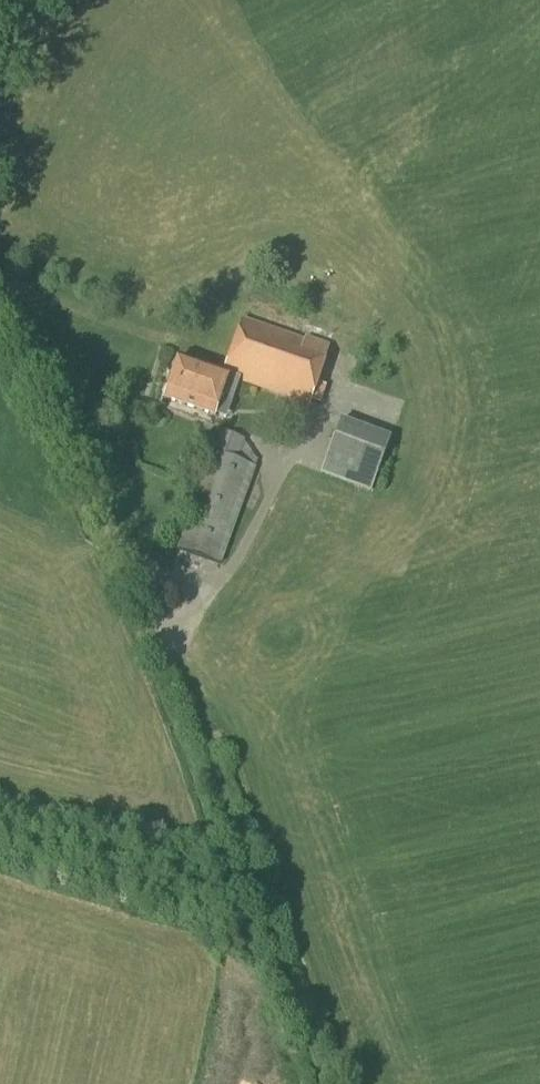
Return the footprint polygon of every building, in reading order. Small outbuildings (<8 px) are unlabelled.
[(172,376),(163,401),(213,418),(218,402),(230,406),(238,383),(309,408),(310,402),(320,406),(326,387),(316,384),(329,346),(305,337),(303,341),(281,333),(242,319),(222,373),(178,358),(172,376)] [(340,420),(320,474),(337,480),(357,426),(340,420)] [(220,565),(255,469),(236,462),(244,441),(219,432),(177,549),(220,565)]
